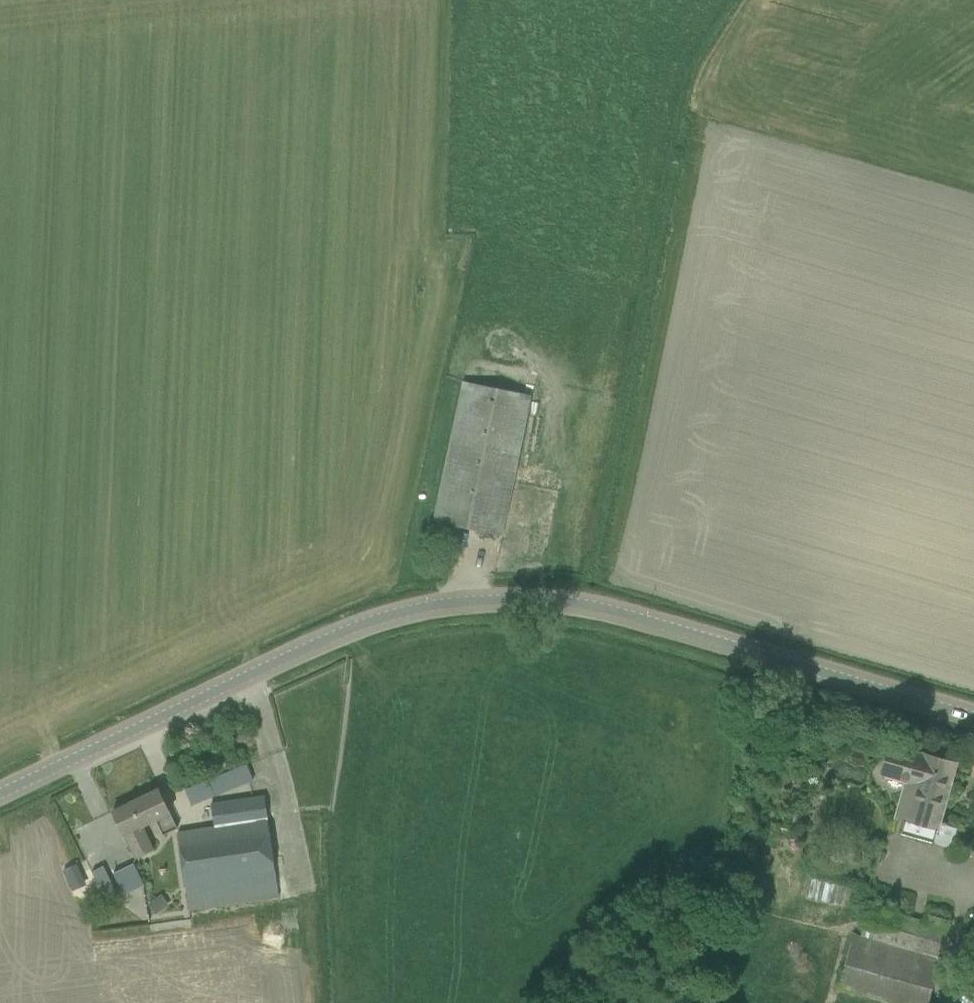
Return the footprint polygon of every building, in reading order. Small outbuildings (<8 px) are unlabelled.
[(531,395),(463,381),(433,521),(501,535),(531,395)] [(890,746),(885,765),(882,775),(906,782),(896,817),(905,820),(902,833),(951,847),(956,828),(937,822),(954,761),(923,753),(923,755),(890,746)] [(246,764),(185,788),(191,804),(252,780),(246,764)] [(153,849),(142,826),(156,819),(163,834),(177,827),(177,826),(176,827),(169,812),(170,812),(159,789),(112,811),(124,834),(135,858),(153,849)] [(178,831),(181,851),(189,910),(279,896),(267,815),(264,795),(211,803),(214,826),(178,831)] [(143,884),(133,863),(113,872),(123,893),(143,884)] [(838,989),(886,1002),(928,1002),(952,921),(925,913),(923,920),(888,910),(890,902),(883,900),(881,906),(869,903),(860,935),(852,933),(838,989)]
